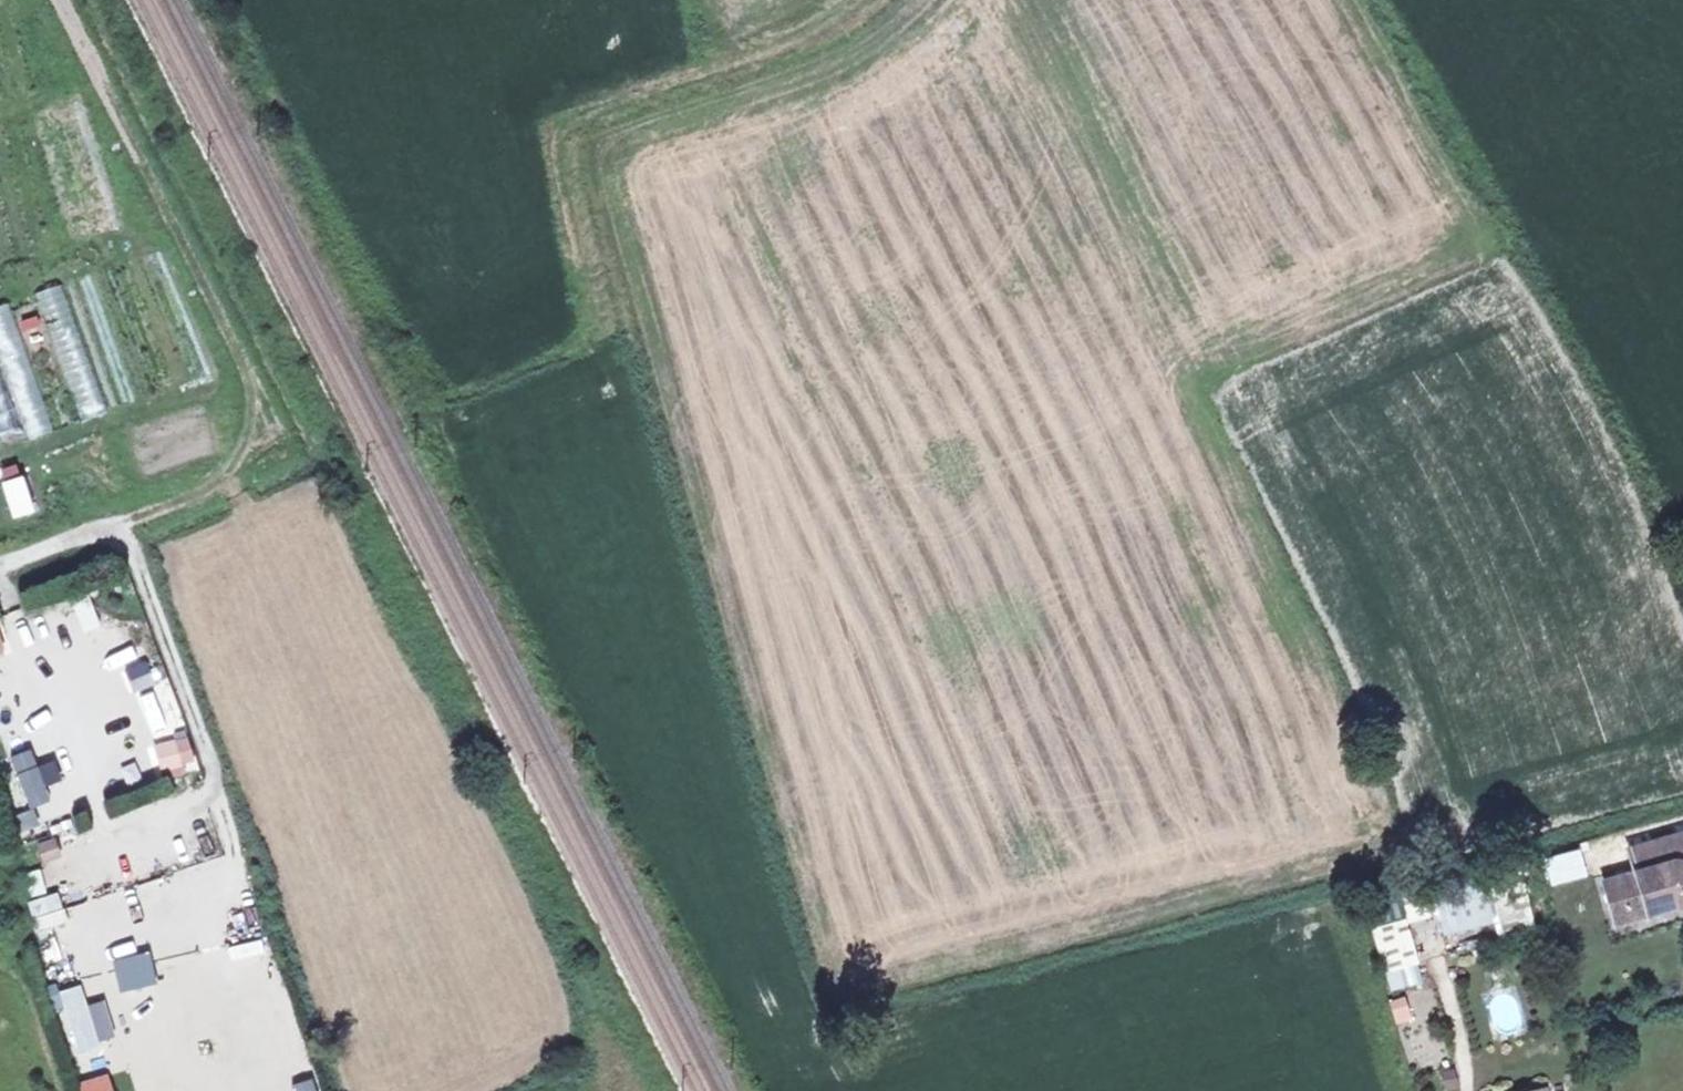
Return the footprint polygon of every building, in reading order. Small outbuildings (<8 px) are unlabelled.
[(33,294),(7,302),(53,433),(79,424),(33,294)] [(1,451),(28,442),(0,362),(0,448),(1,451)] [(25,474),(1,481),(13,519),(36,512),(25,474)] [(124,620),(92,632),(104,664),(136,651),(124,620)] [(148,658),(122,664),(128,691),(154,686),(148,658)] [(171,729),(145,734),(152,761),(177,755),(171,729)] [(45,821),(66,812),(61,799),(39,808),(45,821)] [(1640,867),(1614,873),(1621,914),(1666,903),(1670,896),(1682,900),(1682,824),(1634,834),(1639,858),(1640,867)] [(1559,876),(1581,873),(1577,847),(1555,851),(1559,876)] [(1492,869),(1498,895),(1523,889),(1517,863),(1492,869)] [(19,874),(25,897),(45,892),(38,869),(19,874)] [(1504,920),(1498,895),(1492,869),(1434,884),(1440,911),(1445,934),(1504,920)] [(1426,914),(1440,911),(1434,884),(1419,887),(1426,914)] [(58,892),(27,900),(33,920),(63,912),(58,892)] [(1392,977),(1422,967),(1404,909),(1374,919),(1392,977)] [(112,959),(119,990),(156,982),(149,951),(112,959)] [(275,1006),(288,1001),(278,975),(264,980),(275,1006)] [(114,1039),(103,1000),(87,1005),(81,985),(59,991),(76,1050),(114,1039)] [(1415,1015),(1430,1011),(1424,989),(1409,993),(1415,1015)] [(1407,994),(1389,998),(1394,1024),(1412,1021),(1407,994)] [(1446,1076),(1460,1073),(1456,1054),(1443,1057),(1446,1076)] [(292,1083),(294,1090),(317,1090),(314,1078),(292,1083)]
